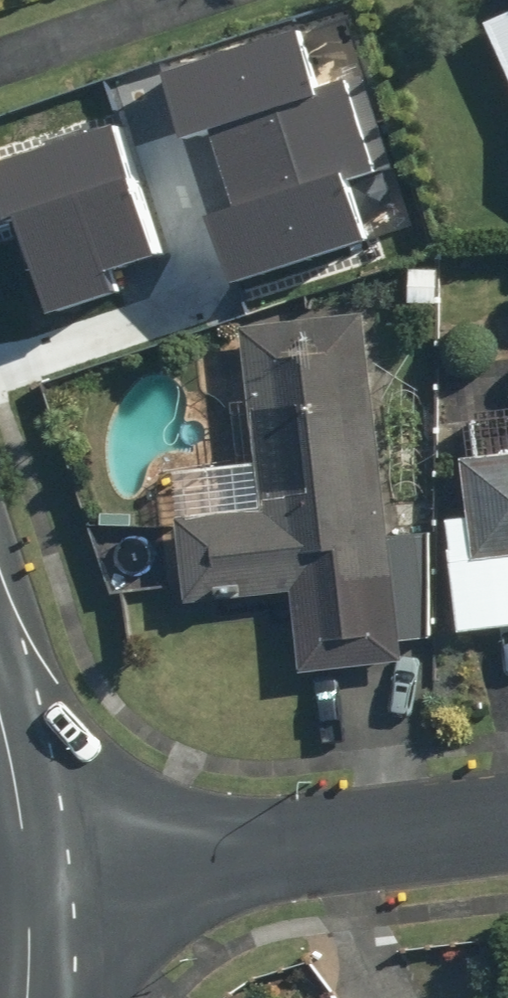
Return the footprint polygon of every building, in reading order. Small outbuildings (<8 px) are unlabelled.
[(480,27),(507,89),(507,14),(480,27)] [(219,296),(284,275),(268,227),(281,222),(233,79),(176,98),(172,85),(34,130),(72,244),(168,213),(171,222),(192,215),(219,296)] [(98,265),(123,341),(200,315),(198,312),(219,305),(207,268),(186,275),(175,240),(98,265)] [(297,680),(408,669),(406,648),(432,645),(432,537),(378,546),(358,322),(242,334),(260,515),(176,523),(184,605),(289,595),(297,680)] [(462,464),(469,520),(474,568),(507,564),(507,458),(462,464)] [(507,633),(507,564),(474,568),(469,520),(443,523),(457,639),(507,633)]
